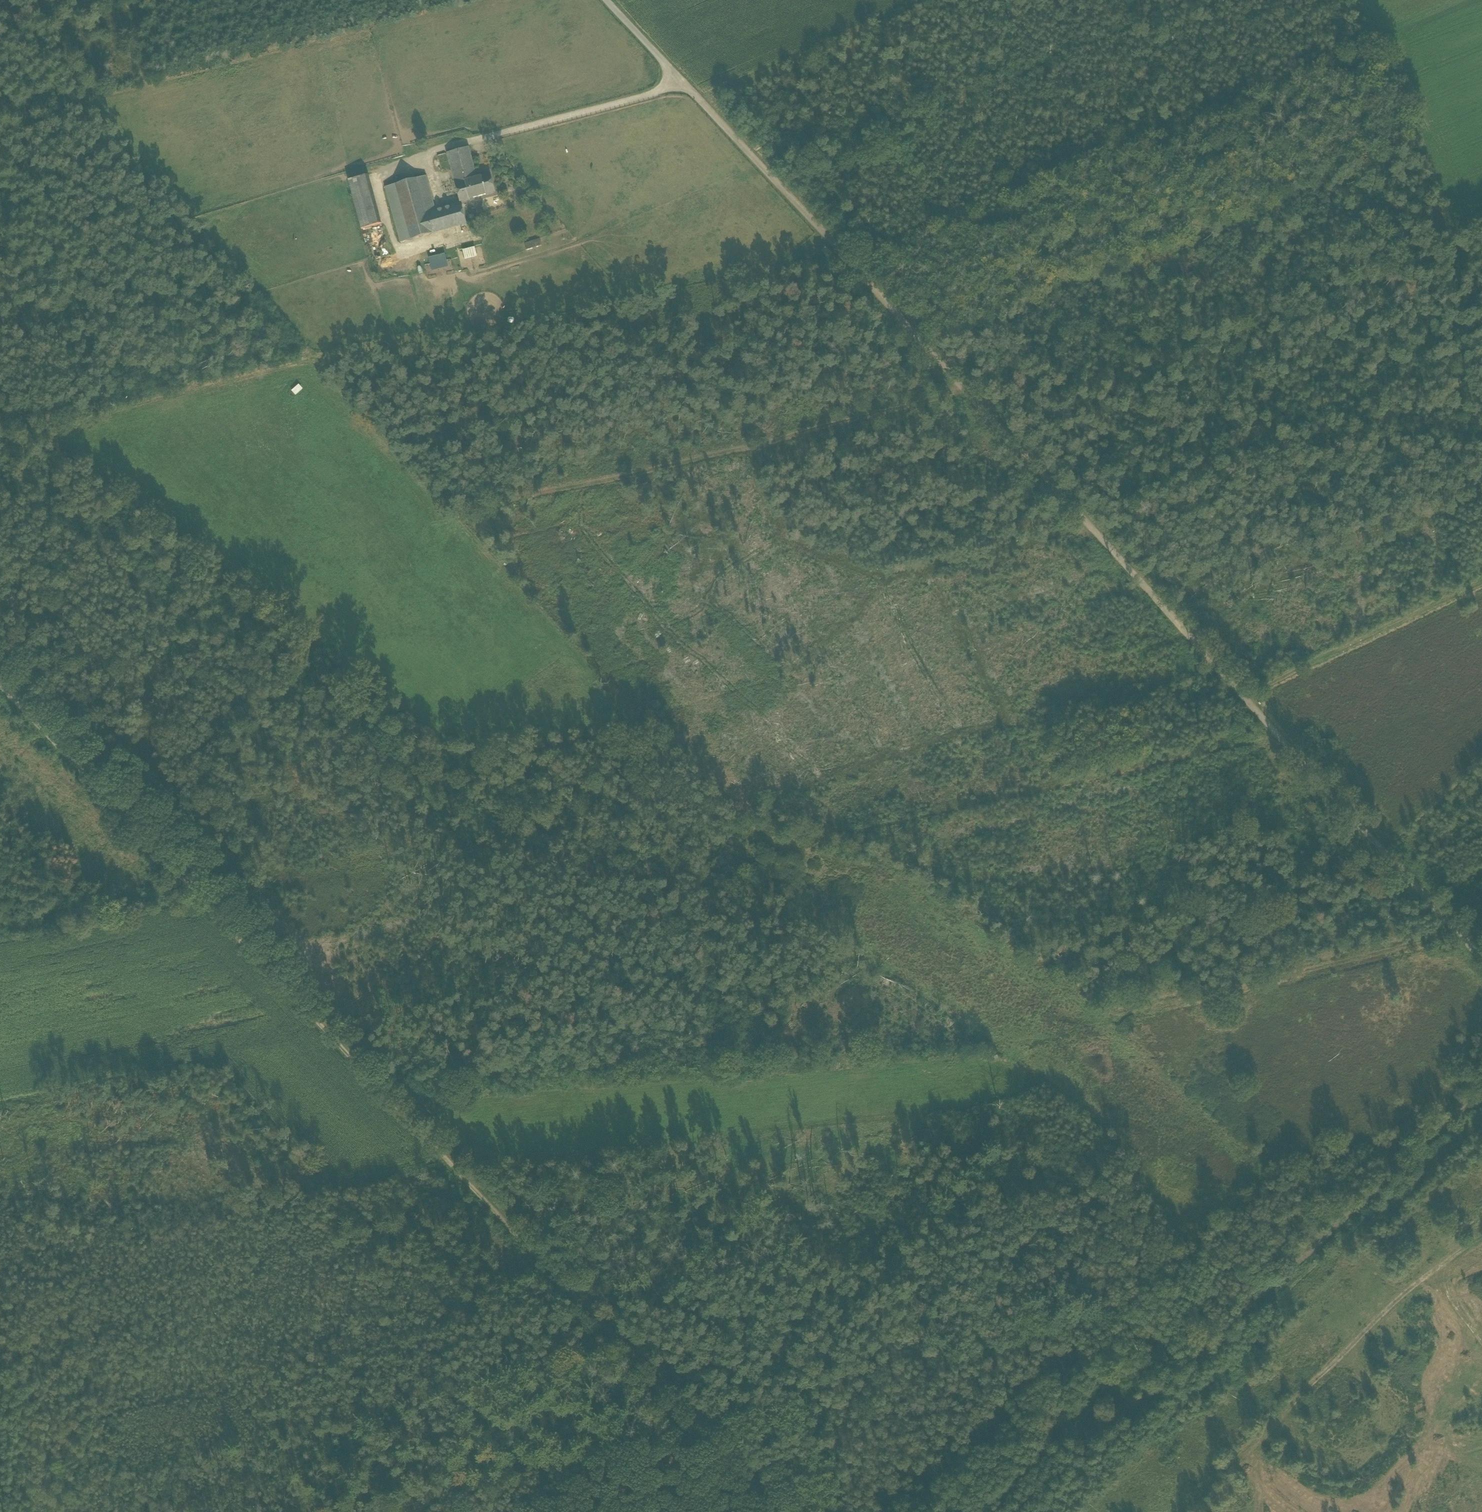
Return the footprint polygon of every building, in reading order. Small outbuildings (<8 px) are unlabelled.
[(469,147),(448,153),(456,184),(477,178),(469,147)] [(382,224),(368,175),(348,180),(362,230),(382,224)] [(477,178),(456,184),(461,201),(494,192),(490,175),(477,178)] [(426,176),(396,184),(411,240),(432,234),(432,233),(427,214),(436,211),(426,176)] [(411,240),(396,184),(386,187),(401,243),(411,240)] [(436,211),(427,214),(432,233),(467,223),(462,204),(436,211)] [(540,239),(525,244),(526,251),(542,246),(540,239)] [(465,259),(477,256),(474,246),(462,249),(465,259)] [(429,255),(430,269),(447,267),(446,253),(429,255)] [(297,384),(290,390),(294,395),(301,389),(297,384)]
